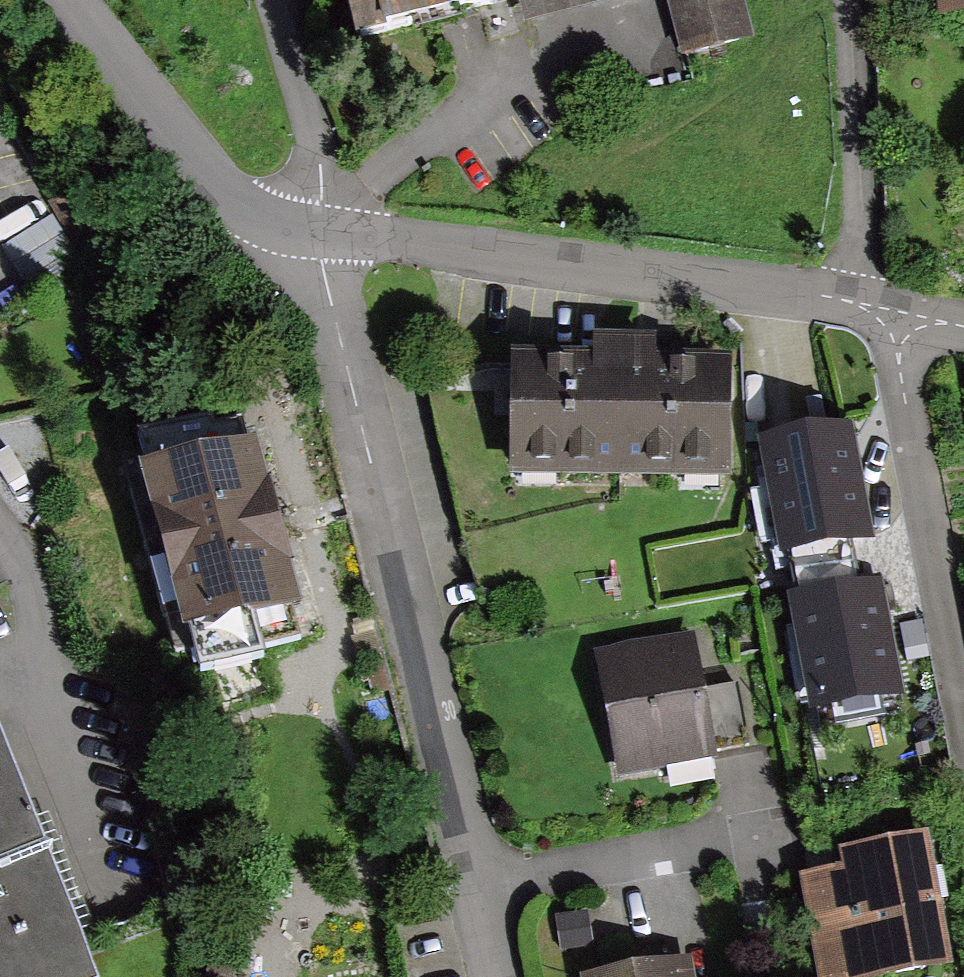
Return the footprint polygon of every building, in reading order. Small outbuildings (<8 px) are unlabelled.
[(353,16),(420,0),(349,0),(353,16)] [(517,11),(561,0),(514,0),(517,11)] [(667,45),(729,30),(722,0),(656,0),(667,45)] [(941,15),(963,14),(963,0),(939,0),(941,15)] [(511,354),(510,479),(733,482),(734,357),(511,354)] [(758,442),(781,560),(791,558),(795,576),(856,565),(853,546),(876,541),(854,424),(758,442)] [(134,499),(176,657),(194,652),(200,676),(267,659),(264,649),(300,639),(293,611),(302,609),(257,441),(141,472),(147,495),(134,499)] [(856,565),(795,576),(798,595),(786,597),(809,717),(906,699),(883,578),(860,583),(856,565)] [(596,653),(621,778),(719,758),(717,747),(749,740),(738,684),(706,690),(695,633),(596,653)] [(0,729),(0,976),(101,976),(0,729)] [(818,976),(920,976),(956,970),(930,832),(839,849),(843,868),(799,876),(818,976)] [(693,959),(585,976),(697,976),(693,959)]
